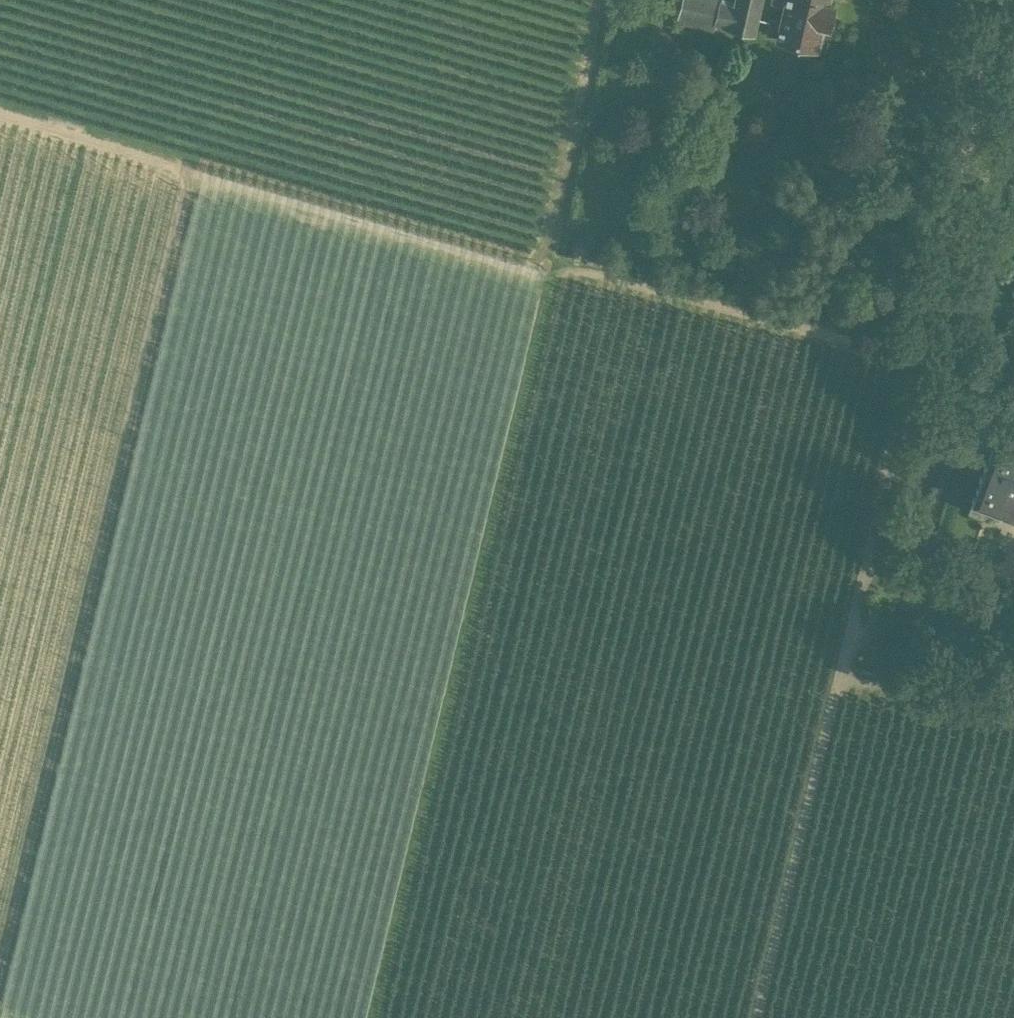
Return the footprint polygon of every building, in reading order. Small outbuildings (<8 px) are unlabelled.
[(716,24),(720,25),(755,34),(762,0),(681,0),(675,24),(712,33),(714,27),(716,27),(716,24)] [(784,5),(781,20),(770,18),(767,34),(817,46),(822,25),(827,26),(832,4),(827,2),(828,0),(770,0),(770,2),(784,5)] [(994,440),(972,500),(1013,515),(1013,448),(994,440)]
